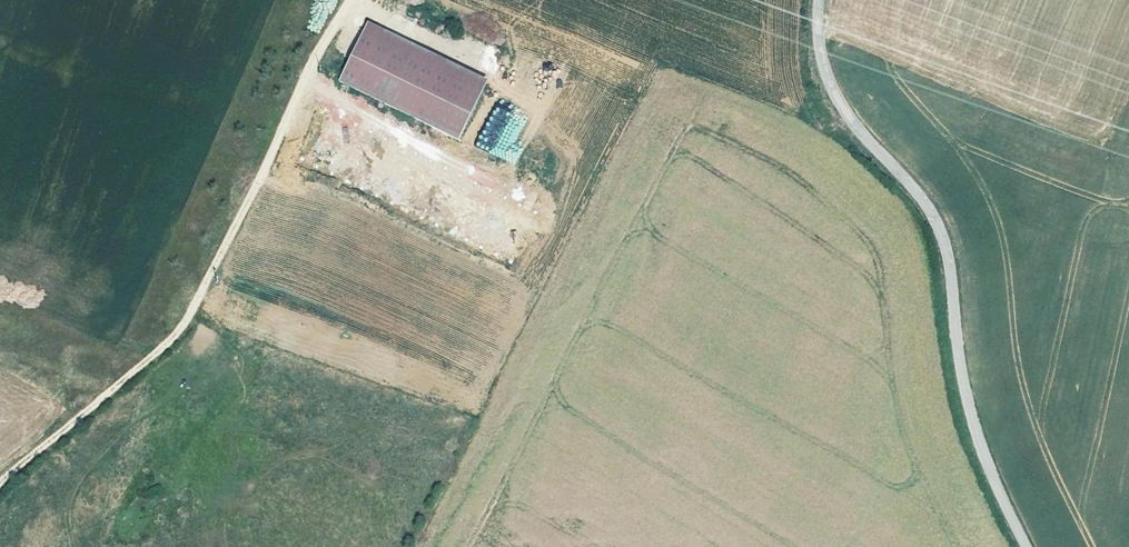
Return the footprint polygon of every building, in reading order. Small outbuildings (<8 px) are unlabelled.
[(367,18),(338,81),(461,141),(485,78),(367,18)] [(475,147),(516,164),(521,153),(493,141),(506,111),(497,107),(493,117),(489,116),(475,147)]
